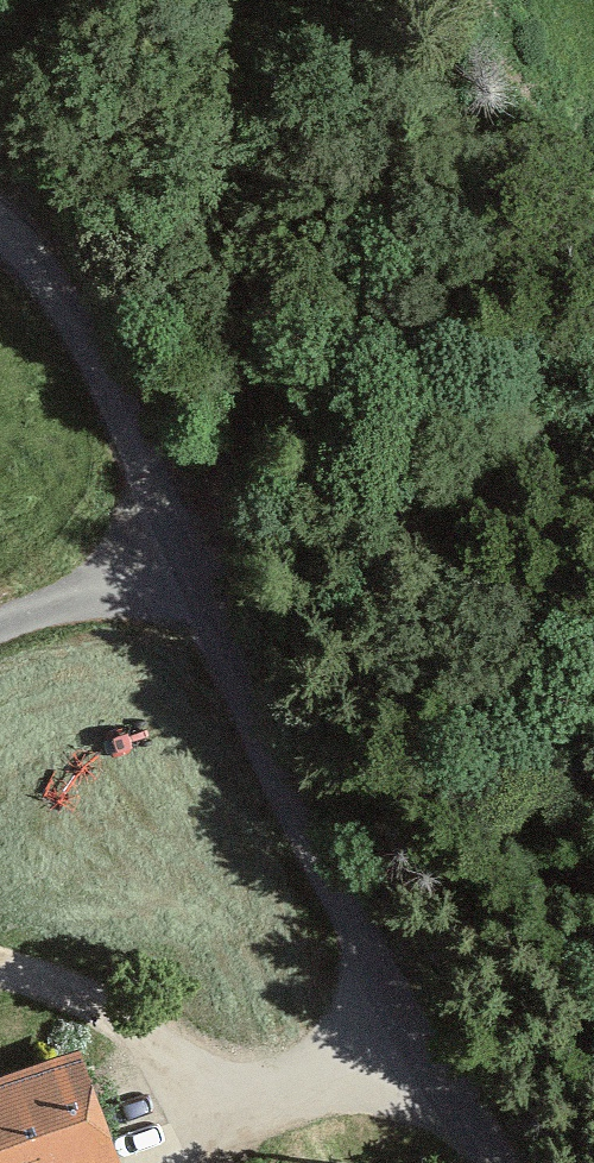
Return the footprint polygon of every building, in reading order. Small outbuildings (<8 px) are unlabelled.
[(61,1043),(0,1065),(0,1162),(105,1162),(61,1043)]
